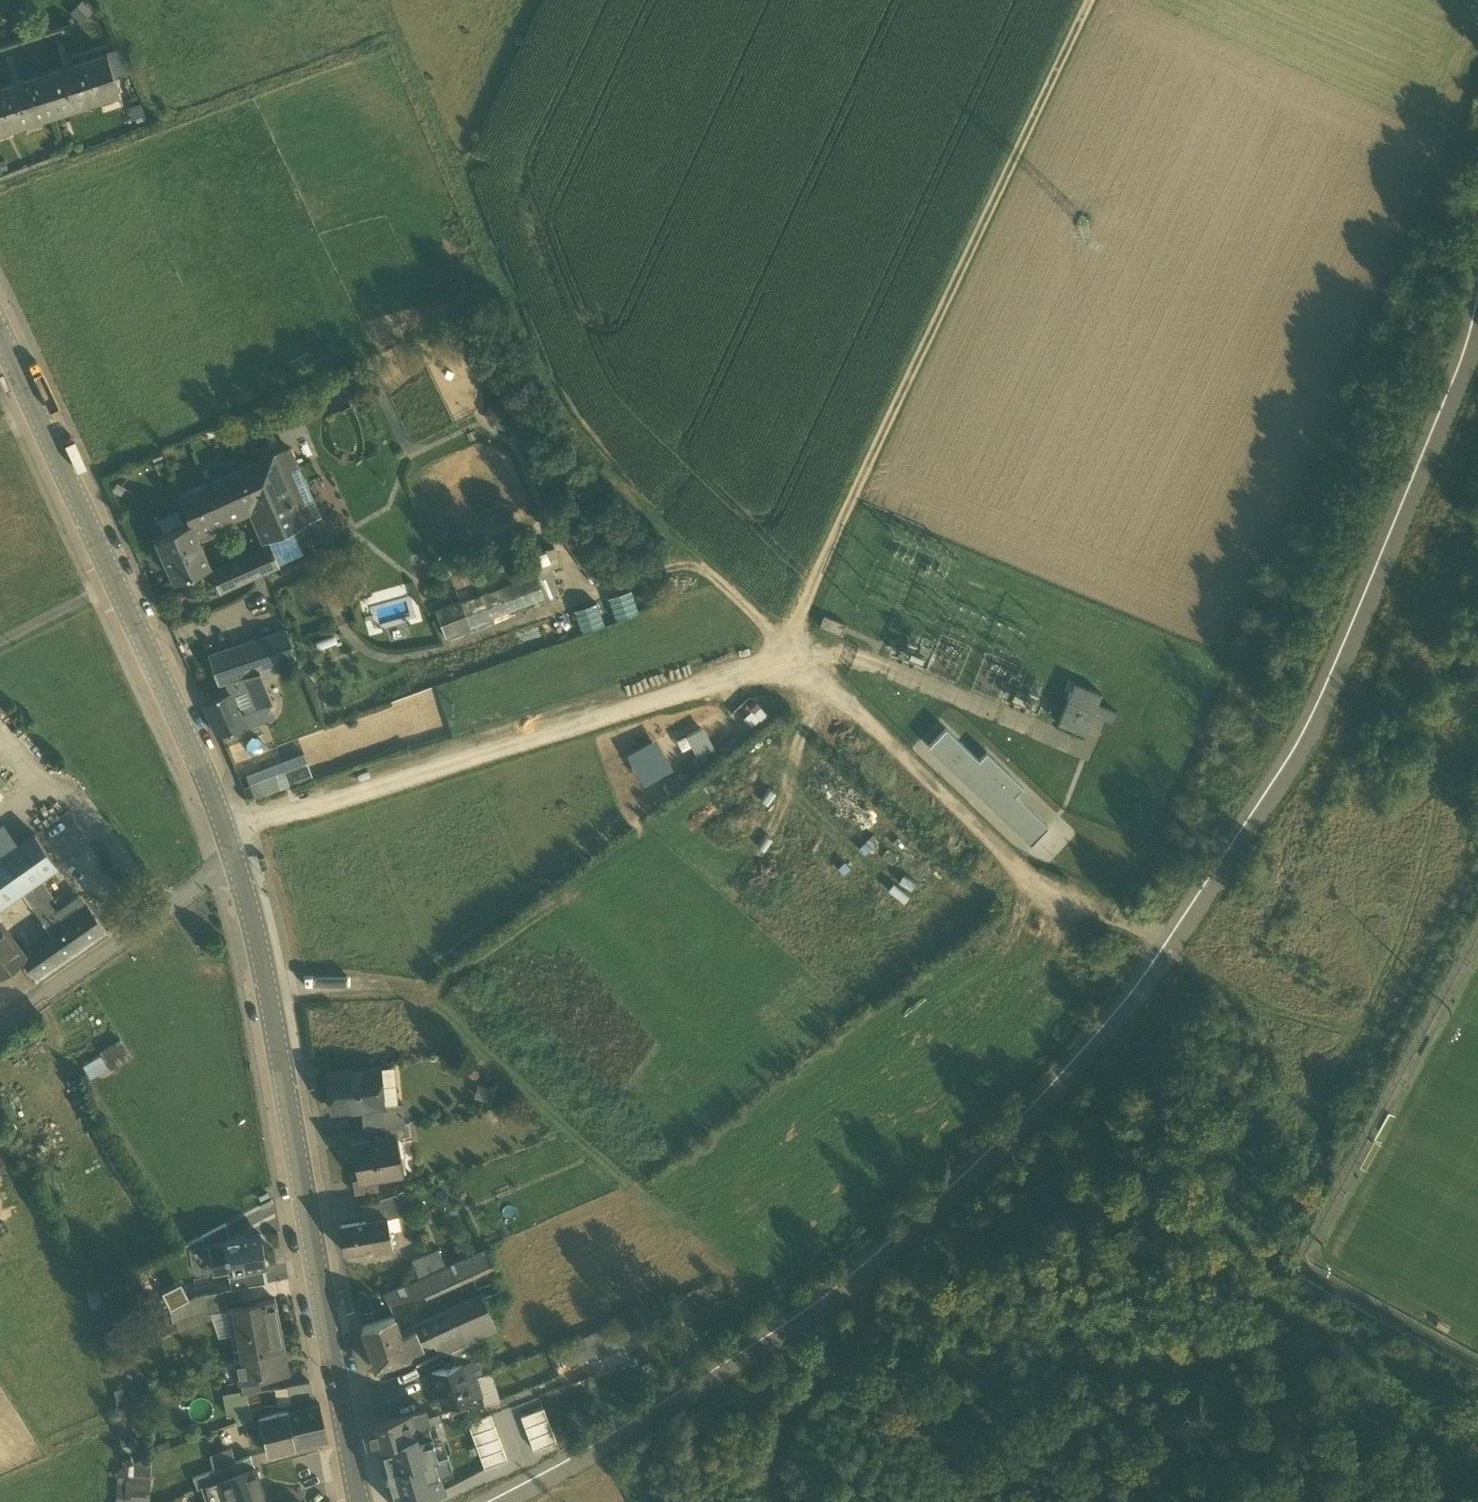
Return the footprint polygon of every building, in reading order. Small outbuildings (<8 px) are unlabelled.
[(107,54),(42,75),(54,113),(119,92),(107,54)] [(0,88),(0,130),(54,113),(42,75),(0,88)] [(519,416),(508,392),(487,402),(497,426),(519,416)] [(272,454),(236,470),(252,506),(267,540),(268,540),(270,545),(271,544),(279,562),(302,552),(299,546),(306,543),(299,526),(303,524),(288,490),(305,483),(289,447),(273,454),(272,454)] [(236,470),(178,496),(189,522),(191,522),(195,531),(252,506),(236,470)] [(195,531),(191,522),(189,522),(154,538),(156,541),(173,579),(172,579),(174,582),(211,565),(195,531)] [(270,545),(211,571),(219,591),(279,564),(279,562),(271,544),(270,545)] [(537,574),(460,603),(469,627),(545,598),(537,574)] [(459,601),(437,609),(447,637),(470,628),(469,627),(460,603),(459,601)] [(599,601),(576,606),(582,629),(604,623),(599,601)] [(846,624),(824,615),(819,626),(841,635),(846,624)] [(285,628),(209,654),(219,683),(295,656),(285,628)] [(259,670),(242,676),(255,707),(272,701),(259,670)] [(255,707),(242,676),(227,682),(231,692),(245,725),(246,724),(247,726),(261,721),(260,719),(258,713),(255,707)] [(1102,694),(1074,682),(1057,723),(1085,734),(1102,694)] [(231,692),(204,703),(218,736),(245,725),(231,692)] [(757,695),(730,709),(739,724),(765,710),(757,695)] [(697,759),(718,743),(703,725),(683,740),(697,759)] [(979,759),(946,728),(929,745),(1031,844),(1048,826),(1015,794),(1023,787),(986,752),(979,759)] [(255,795),(315,776),(307,752),(247,770),(255,795)] [(20,892),(37,880),(57,866),(34,834),(0,858),(0,906),(20,892)] [(37,880),(20,892),(41,922),(58,910),(37,880)] [(58,910),(41,922),(54,940),(67,959),(104,933),(78,896),(58,910)] [(0,924),(0,972),(23,955),(0,924)] [(54,940),(25,960),(38,978),(67,959),(54,940)] [(120,1040),(100,1052),(110,1068),(130,1056),(120,1040)] [(379,1069),(354,1071),(354,1070),(346,1071),(346,1072),(329,1073),(332,1111),(361,1109),(382,1107),(382,1106),(379,1069)] [(492,1100),(495,1087),(479,1084),(476,1096),(492,1100)] [(402,1104),(382,1106),(382,1107),(361,1109),(363,1131),(385,1127),(404,1123),(402,1104)] [(404,1123),(385,1127),(387,1139),(396,1137),(397,1138),(411,1136),(409,1123),(404,1123)] [(387,1139),(352,1145),(358,1180),(358,1181),(376,1178),(403,1174),(397,1138),(396,1137),(387,1139)] [(376,1178),(358,1181),(358,1180),(352,1181),(355,1194),(378,1190),(376,1178)] [(403,1191),(391,1195),(395,1216),(407,1214),(403,1191)] [(391,1195),(362,1205),(365,1222),(387,1218),(395,1216),(391,1195)] [(387,1218),(368,1221),(373,1249),(374,1254),(393,1251),(387,1218)] [(365,1222),(340,1226),(345,1254),(373,1249),(368,1221),(365,1222)] [(227,1223),(202,1235),(203,1247),(209,1246),(209,1245),(223,1242),(229,1241),(227,1223)] [(223,1242),(227,1268),(228,1273),(266,1267),(260,1235),(229,1241),(223,1242)] [(223,1242),(209,1245),(209,1246),(213,1270),(227,1268),(223,1242)] [(487,1247),(450,1264),(457,1279),(458,1281),(495,1264),(487,1247)] [(438,1251),(412,1262),(419,1278),(445,1266),(438,1251)] [(419,1278),(384,1294),(389,1303),(427,1294),(457,1279),(450,1264),(445,1266),(419,1278)] [(171,1308),(190,1298),(183,1282),(163,1292),(171,1308)] [(236,1288),(203,1294),(206,1308),(207,1313),(211,1312),(226,1309),(226,1308),(239,1305),(236,1288)] [(483,1298),(452,1312),(460,1331),(433,1343),(439,1355),(470,1340),(496,1329),(483,1298)] [(239,1305),(226,1308),(226,1309),(230,1335),(231,1335),(238,1334),(242,1357),(283,1350),(274,1299),(239,1305)] [(206,1308),(175,1320),(179,1330),(213,1318),(211,1312),(207,1313),(206,1308)] [(226,1309),(211,1312),(213,1318),(219,1337),(230,1335),(226,1309)] [(452,1312),(401,1336),(404,1344),(407,1355),(408,1354),(433,1343),(460,1331),(452,1312)] [(395,1316),(362,1327),(371,1355),(404,1344),(401,1336),(395,1316)] [(558,1347),(566,1367),(612,1348),(604,1328),(558,1347)] [(470,1340),(476,1353),(501,1341),(496,1329),(470,1340)] [(470,1340),(451,1349),(457,1361),(476,1353),(470,1340)] [(404,1344),(371,1355),(375,1368),(409,1357),(408,1354),(407,1355),(404,1344)] [(242,1357),(235,1359),(239,1382),(288,1373),(283,1350),(242,1357)] [(465,1363),(435,1371),(443,1405),(482,1395),(478,1378),(470,1380),(465,1363)] [(309,1381),(287,1386),(290,1403),(313,1397),(309,1381)] [(290,1403),(287,1404),(289,1410),(287,1410),(294,1447),(327,1437),(319,1403),(314,1404),(313,1397),(290,1403)] [(543,1408),(521,1417),(525,1428),(548,1420),(543,1408)] [(287,1410),(246,1420),(252,1442),(264,1439),(267,1453),(294,1447),(287,1410)] [(425,1411),(412,1414),(416,1427),(428,1424),(426,1417),(425,1411)] [(412,1414),(363,1428),(369,1449),(379,1446),(418,1435),(416,1427),(412,1414)] [(437,1414),(426,1417),(428,1424),(440,1421),(437,1414)] [(490,1415),(468,1423),(472,1434),(494,1426),(490,1415)] [(548,1420),(525,1428),(529,1440),(552,1431),(548,1420)] [(418,1435),(379,1446),(389,1481),(386,1482),(392,1501),(415,1501),(414,1499),(444,1490),(435,1458),(438,1457),(428,1424),(416,1427),(418,1435)] [(494,1426),(472,1434),(476,1446),(498,1438),(494,1426)] [(552,1431),(529,1440),(534,1451),(556,1443),(552,1431)] [(498,1438),(476,1446),(480,1458),(503,1449),(498,1438)] [(209,1453),(215,1468),(230,1462),(225,1448),(209,1453)] [(503,1449),(480,1458),(485,1469),(507,1461),(503,1449)] [(250,1455),(192,1478),(197,1489),(202,1487),(254,1467),(250,1455)] [(152,1459),(120,1458),(119,1501),(151,1501),(152,1459)] [(202,1487),(208,1501),(267,1501),(254,1467),(202,1487)]
